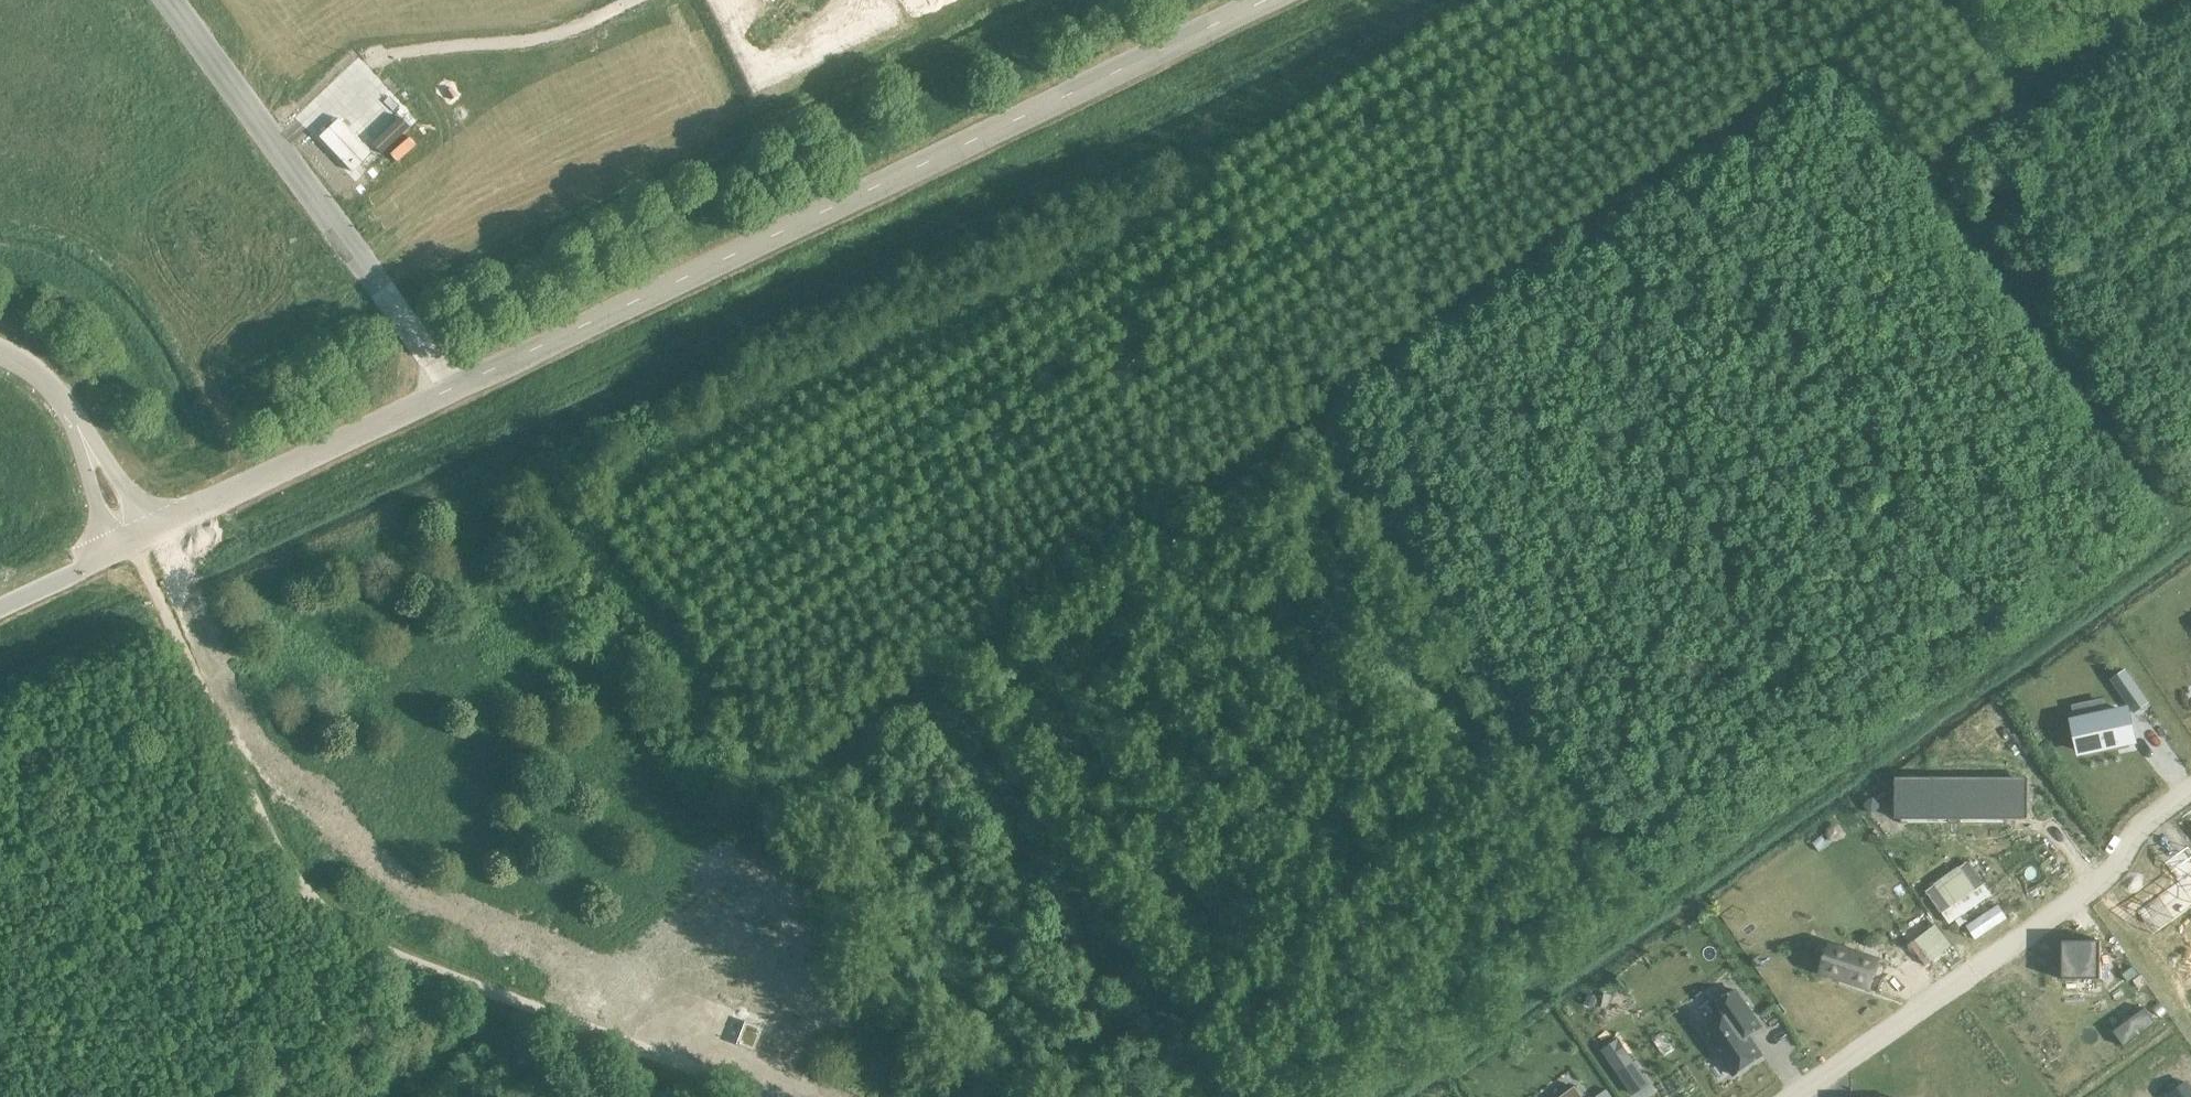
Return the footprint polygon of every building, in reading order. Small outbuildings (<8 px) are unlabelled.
[(2131,675),(2116,686),(2134,713),(2150,702),(2131,675)] [(2126,710),(2074,721),(2081,751),(2132,740),(2126,710)] [(2028,780),(1895,780),(1895,813),(1898,813),(1898,821),(2006,821),(2006,813),(2028,813),(2028,780)] [(2137,910),(2138,911),(2145,906),(2159,927),(2152,932),(2153,934),(2190,907),(2190,872),(2137,910)] [(2101,940),(2062,940),(2062,979),(2101,979),(2101,940)] [(1830,942),(1820,971),(1870,989),(1880,960),(1830,942)] [(1736,990),(1713,1007),(1720,1017),(1702,1030),(1733,1075),(1762,1054),(1749,1035),(1762,1025),(1736,990)] [(1589,994),(1584,1004),(1592,1008),(1596,998),(1589,994)] [(2146,1012),(2114,1034),(2125,1049),(2157,1027),(2146,1012)] [(763,1027),(745,1020),(744,1020),(736,1043),(736,1044),(754,1050),(763,1027)] [(1632,1093),(1648,1082),(1618,1039),(1602,1050),(1632,1093)] [(2168,1094),(2170,1096),(2190,1096),(2190,1088),(2186,1081),(2168,1094)] [(1560,1096),(1583,1096),(1575,1086),(1560,1096)] [(1595,1096),(1612,1096),(1606,1089),(1595,1096)]
